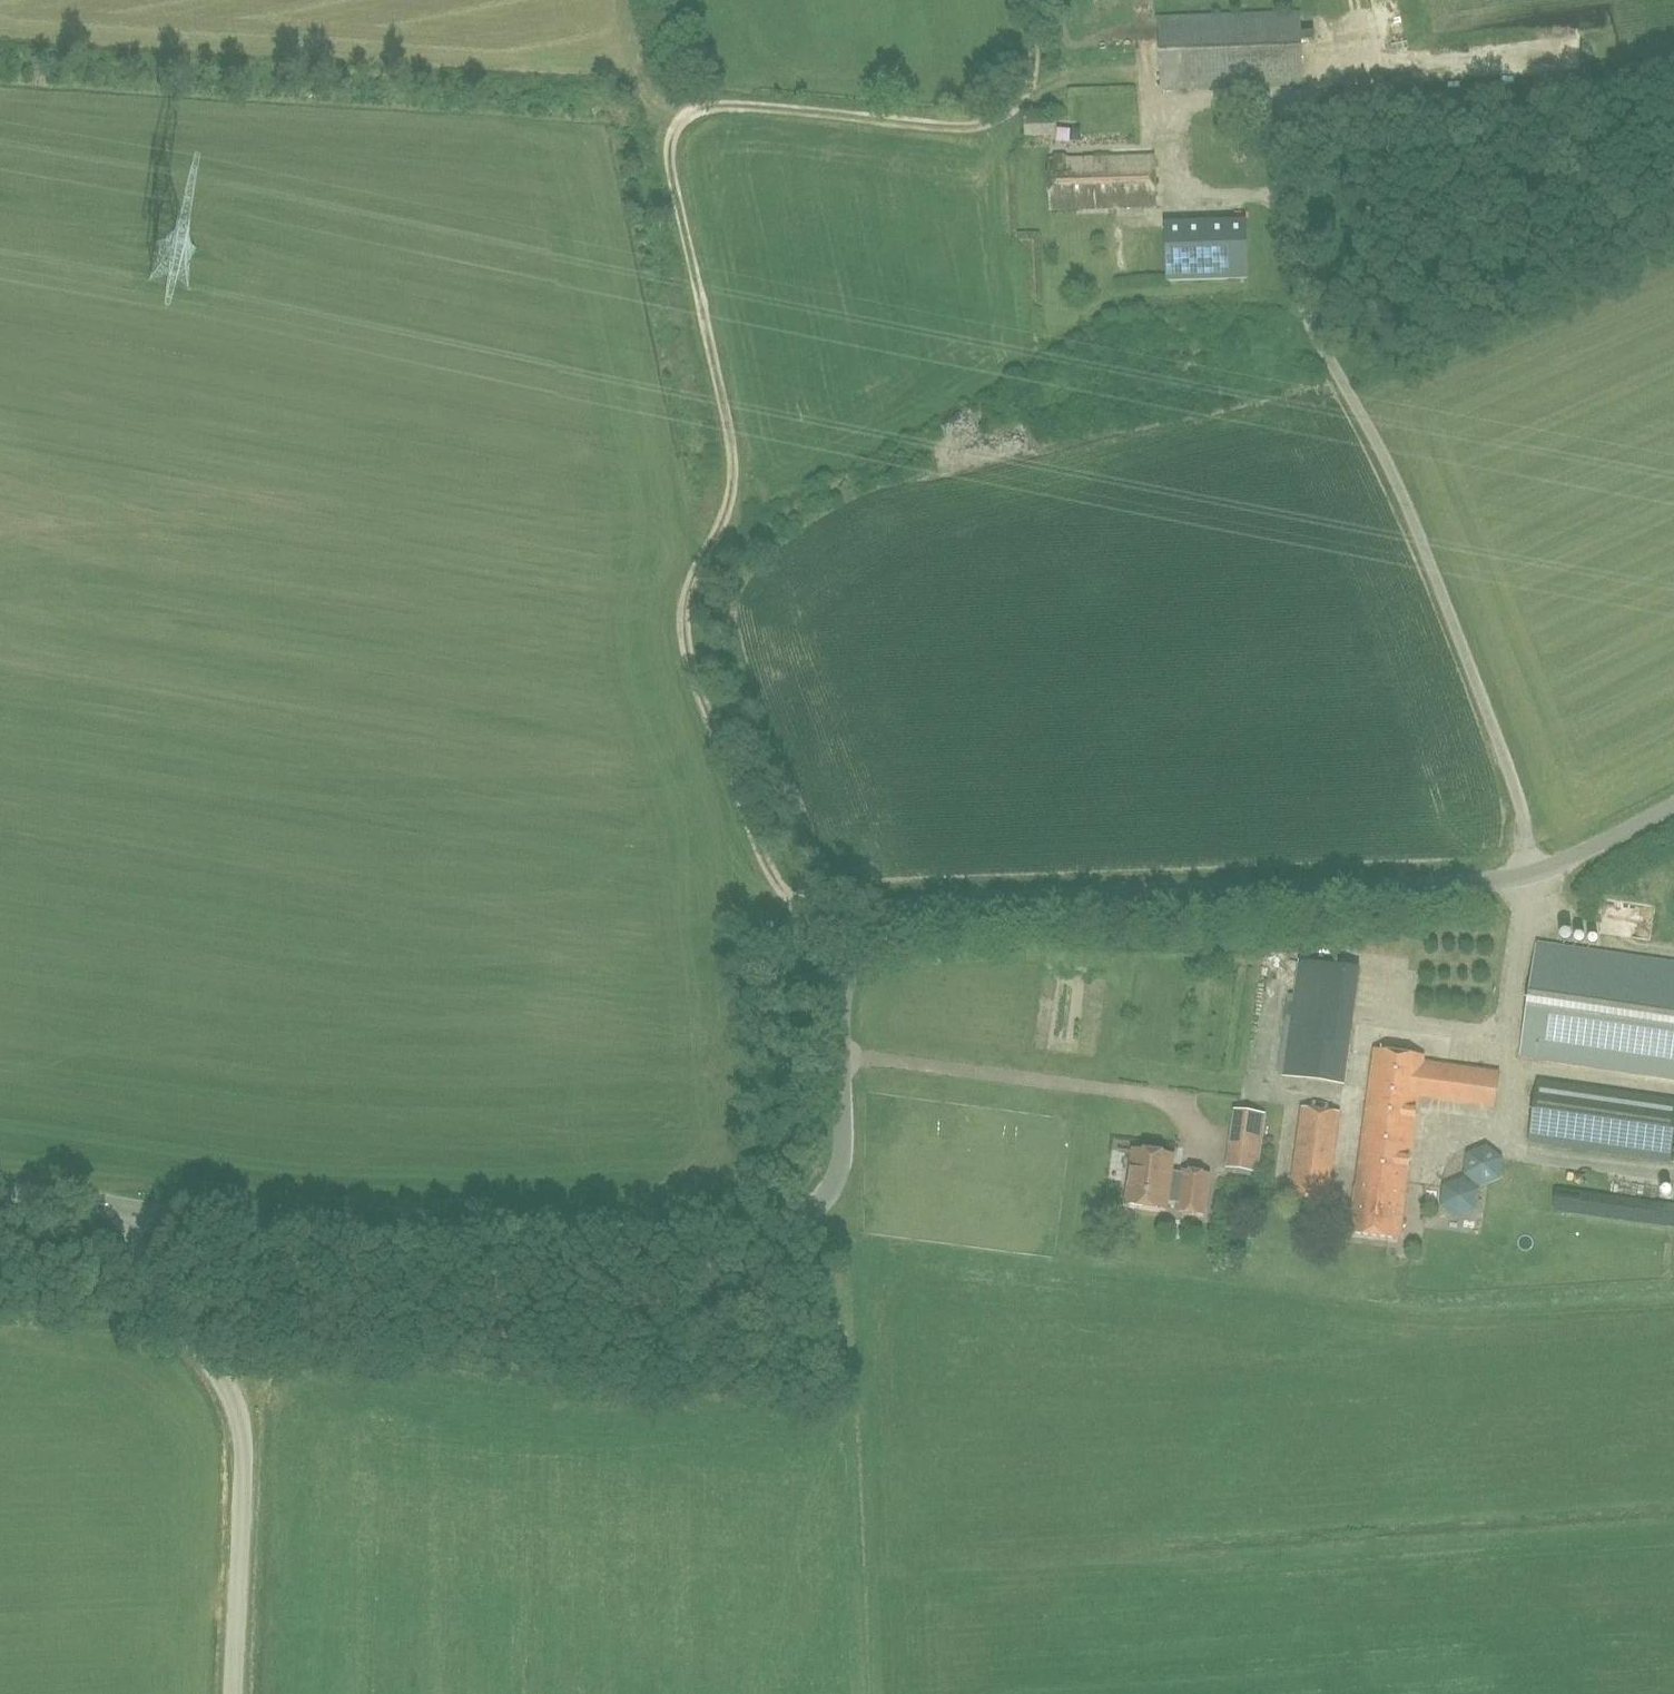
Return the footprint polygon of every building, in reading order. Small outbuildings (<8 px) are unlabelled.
[(1162,90),(1302,85),(1299,13),(1160,18),(1162,90)] [(1056,136),(1054,118),(1025,118),(1026,137),(1056,136)] [(1052,210),(1156,206),(1154,158),(1050,161),(1052,210)] [(1248,220),(1163,223),(1166,283),(1249,280),(1248,220)] [(1600,905),(1599,932),(1641,934),(1642,906),(1600,905)] [(1673,1079),(1673,964),(1538,945),(1521,1056),(1673,1079)] [(1347,1044),(1357,967),(1299,960),(1283,1076),(1346,1085),(1351,1045),(1347,1044)] [(1493,1105),(1497,1070),(1421,1061),(1422,1056),(1373,1050),(1351,1233),(1400,1239),(1417,1095),(1493,1105)] [(1537,1081),(1528,1142),(1668,1163),(1673,1133),(1673,1134),(1673,1101),(1537,1081)] [(1327,1205),(1340,1114),(1302,1109),(1290,1200),(1327,1205)] [(1264,1117),(1239,1113),(1231,1166),(1256,1169),(1264,1117)] [(1501,1179),(1503,1158),(1487,1145),(1466,1153),(1465,1175),(1462,1177),(1442,1186),(1440,1207),(1457,1219),(1476,1211),(1479,1191),(1481,1187),(1501,1179)] [(1133,1151),(1125,1205),(1167,1211),(1169,1201),(1179,1202),(1178,1211),(1203,1215),(1210,1175),(1184,1171),(1183,1175),(1172,1173),(1175,1157),(1133,1151)] [(1493,1183),(1486,1197),(1500,1204),(1507,1191),(1493,1183)] [(1556,1189),(1554,1208),(1673,1227),(1673,1205),(1556,1189)]
